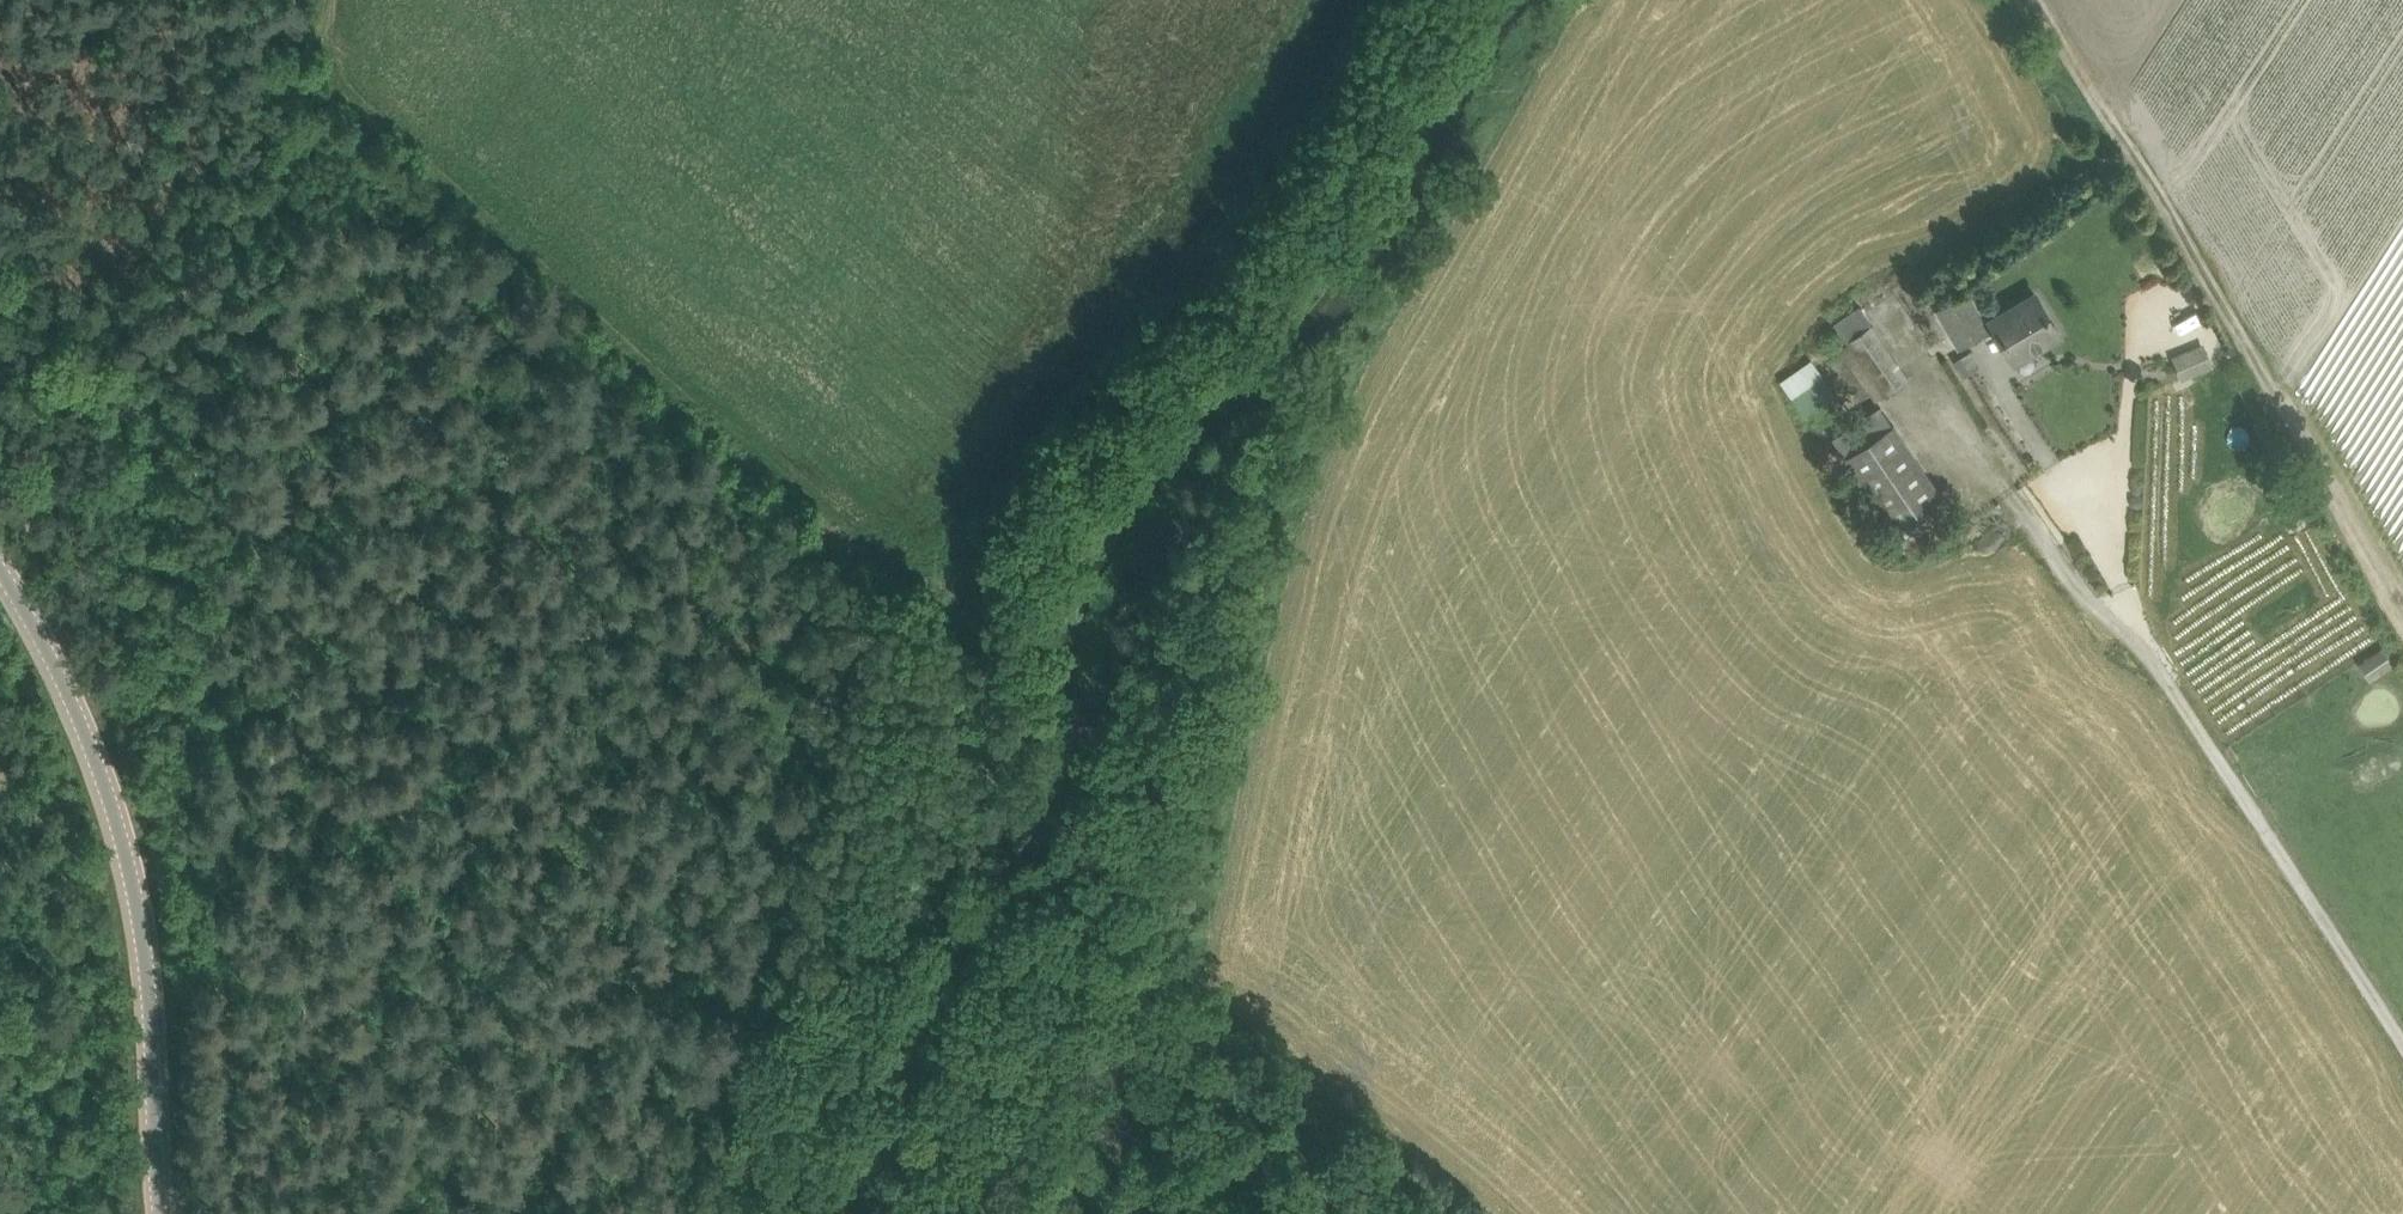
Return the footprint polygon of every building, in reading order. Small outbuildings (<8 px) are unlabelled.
[(1960,346),(1989,330),(1968,292),(1939,308),(1960,346)] [(2060,332),(2054,321),(2037,294),(1993,321),(2015,358),(2060,332)] [(1908,375),(1860,306),(1836,322),(1850,342),(1840,348),(1875,398),(1908,375)] [(2174,355),(2183,377),(2195,372),(2211,365),(2202,343),(2174,355)] [(1960,372),(1962,376),(1963,375),(1979,366),(1970,351),(1970,350),(1964,353),(1953,359),(1960,372)] [(1812,355),(1780,378),(1804,413),(1836,391),(1812,355)] [(1832,436),(1881,507),(1894,527),(1942,495),(1881,404),(1832,436)] [(2366,675),(2393,666),(2385,646),(2359,655),(2366,675)]
